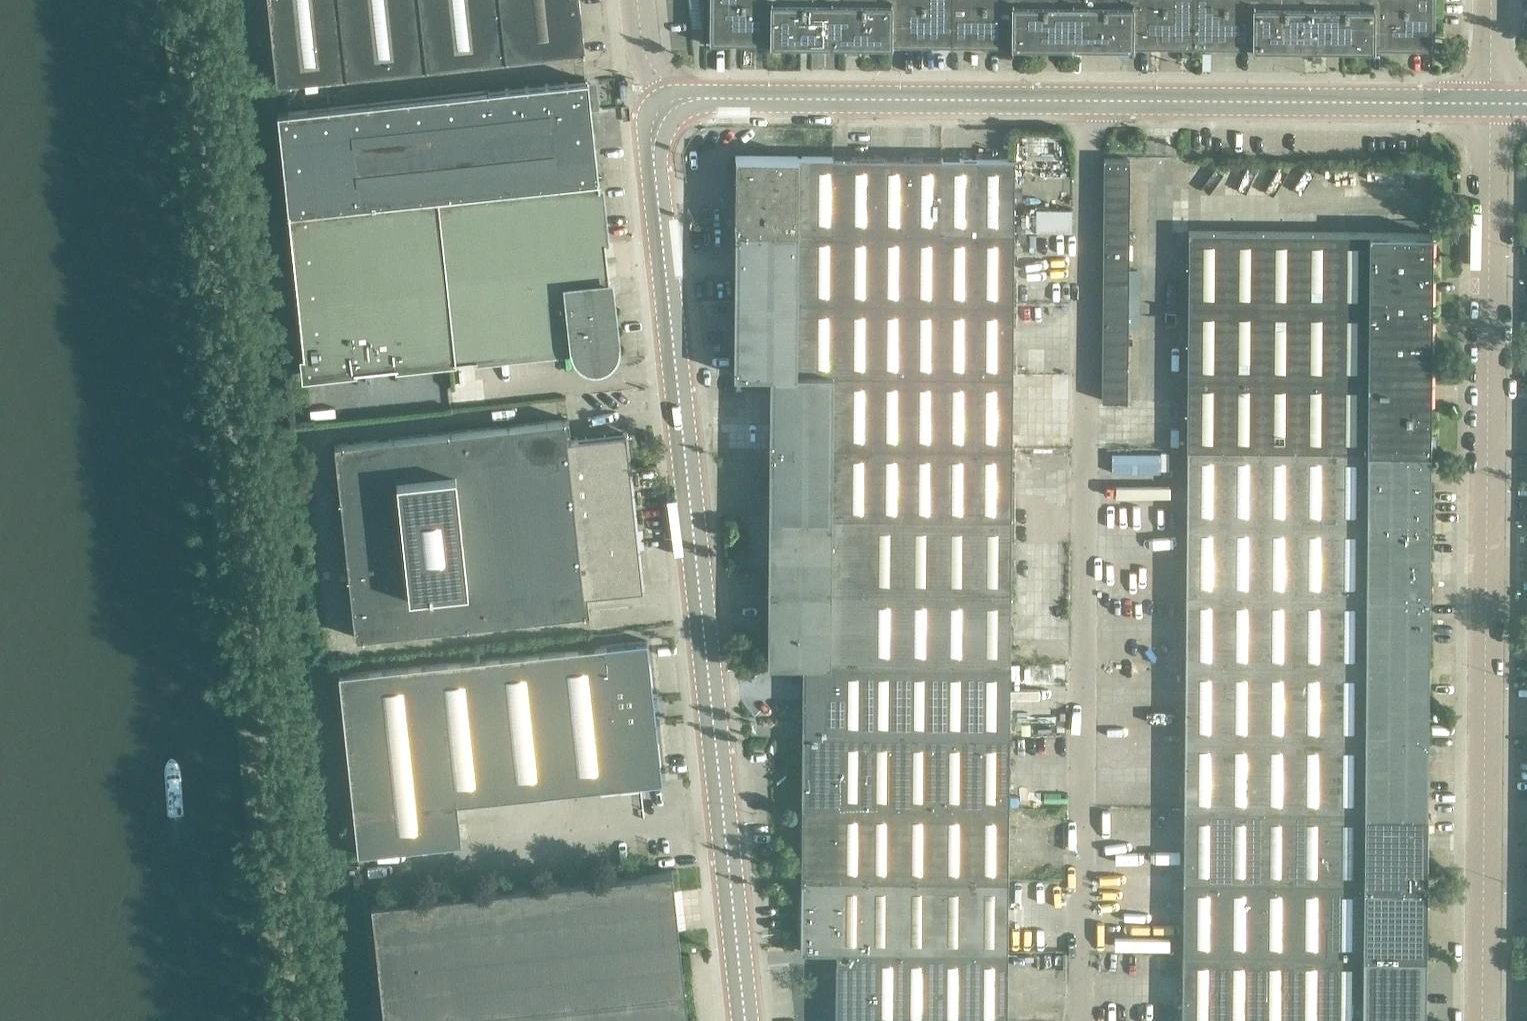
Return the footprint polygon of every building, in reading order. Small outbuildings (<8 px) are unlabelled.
[(276,84),(584,50),(578,0),(266,0),(276,84)] [(710,40),(845,41),(845,49),(860,50),(860,41),(1432,45),(1433,0),(710,0),(710,40)] [(597,177),(594,149),(586,79),(320,107),(277,112),(287,213),(304,374),(571,346),(574,354),(580,359),(587,363),(595,364),(603,361),(610,356),(614,348),(614,340),(598,181),(597,177)] [(1006,899),(1012,158),(734,156),(732,374),(767,375),(767,477),(766,662),(802,663),(799,952),(835,952),(835,1020),(1006,1020),(1006,970),(1006,930),(1006,899)] [(1129,158),(1103,157),(1101,400),(1127,400),(1129,158)] [(1040,226),(1071,227),(1072,207),(1041,206),(1040,226)] [(1424,978),(1425,906),(1430,233),(1187,231),(1186,448),(1182,977),(1182,1020),(1424,1020),(1424,978)] [(641,587),(625,450),(623,434),(569,439),(567,419),(334,444),(355,637),(588,613),(586,593),(641,587)] [(661,783),(646,641),(337,674),(356,854),(460,843),(455,805),(661,783)] [(673,891),(670,870),(369,903),(382,1020),(687,1020),(673,891)]
